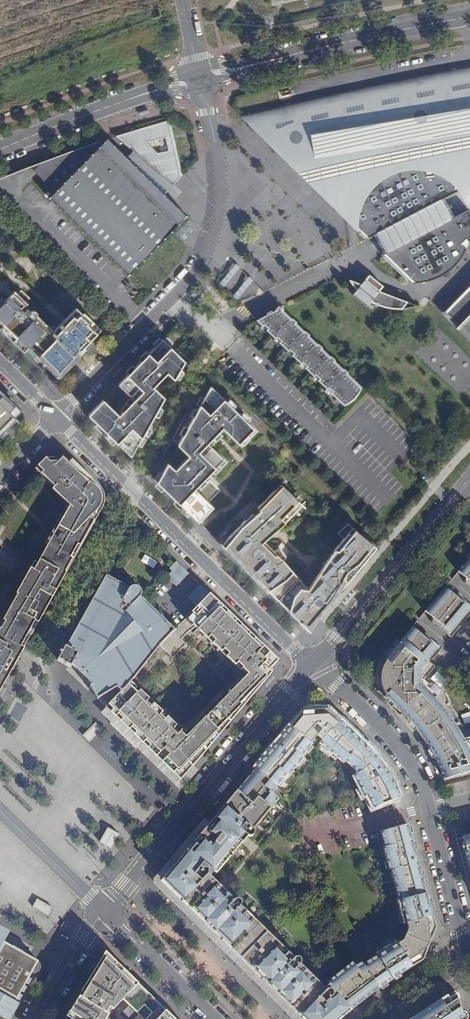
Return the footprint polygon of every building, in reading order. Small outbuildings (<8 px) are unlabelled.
[(293,163),(351,153),(434,139),(469,133),(469,72),(454,75),(409,84),(336,100),(249,120),(293,163)] [(54,191),(49,196),(129,274),(187,215),(165,193),(182,176),(169,120),(122,135),(128,141),(124,145),(136,155),(131,160),(108,138),(92,154),(84,146),(74,150),(74,153),(45,182),(54,191)] [(469,185),(469,133),(434,139),(293,163),(357,224),(357,220),(359,212),(360,207),(363,201),(367,194),(371,188),(375,184),(380,180),(384,177),(389,174),(395,172),(402,170),(410,169),(416,169),(420,169),(425,170),(426,176),(433,175),(432,172),(436,173),(442,176),(450,181),(456,187),(459,191),(469,185)] [(30,167),(45,182),(74,153),(74,150),(30,167)] [(448,205),(444,198),(459,191),(456,187),(450,181),(442,176),(436,173),(432,172),(433,175),(426,176),(425,170),(420,169),(416,169),(410,169),(402,170),(395,172),(389,174),(384,177),(380,180),(375,184),(371,188),(367,194),(363,201),(360,207),(359,212),(357,220),(357,224),(357,227),(357,231),(358,232),(358,229),(366,238),(365,239),(374,235),(377,242),(380,247),(383,253),(381,255),(382,255),(383,254),(412,282),(409,282),(410,282),(415,283),(425,282),(427,281),(434,279),(441,276),(449,270),(455,266),(460,260),(463,254),(466,249),(462,244),(466,239),(469,241),(469,235),(469,216),(468,209),(454,216),(450,210),(448,205)] [(225,285),(240,267),(236,263),(220,281),(225,285)] [(369,275),(361,284),(349,280),(352,284),(356,290),(353,295),(366,306),(371,301),(381,306),(391,308),(398,309),(404,308),(411,307),(418,305),(379,291),(383,286),(369,275)] [(249,276),(234,295),(238,299),(253,280),(249,276)] [(445,311),(459,325),(456,327),(456,328),(459,325),(469,336),(469,285),(445,311)] [(31,311),(24,304),(30,298),(21,290),(18,294),(12,299),(9,296),(0,306),(0,314),(2,316),(0,317),(0,321),(28,348),(32,344),(61,374),(80,354),(75,350),(80,345),(81,345),(99,327),(84,312),(83,314),(76,307),(56,328),(54,325),(51,328),(38,314),(37,313),(35,311),(33,310),(31,311)] [(15,291),(9,296),(12,299),(18,294),(15,291)] [(354,385),(355,380),(347,373),(348,372),(343,368),(343,369),(334,360),(335,359),(330,356),(321,347),(322,347),(317,343),(308,335),(309,334),(305,330),(304,331),(295,322),(296,321),(292,318),(291,318),(283,310),(283,309),(279,305),(275,310),(272,311),(272,310),(266,313),(267,314),(257,320),(338,399),(341,399),(344,397),(349,393),(353,388),(354,385)] [(184,361),(162,339),(118,384),(134,400),(119,415),(103,399),(88,415),(99,425),(131,456),(164,397),(153,387),(167,372),(174,379),(184,361)] [(241,444),(257,428),(212,387),(196,405),(204,412),(176,442),(191,456),(177,470),(172,465),(156,482),(200,522),(215,506),(197,490),(226,459),(210,444),(224,428),(241,444)] [(0,389),(0,434),(1,435),(11,424),(10,422),(22,410),(0,389)] [(17,662),(26,644),(103,507),(104,502),(105,499),(104,494),(101,489),(100,487),(93,480),(92,481),(81,471),(80,472),(70,462),(68,464),(62,458),(59,462),(54,458),(46,458),(38,466),(44,472),(42,474),(71,503),(62,519),(60,517),(46,543),(48,544),(27,583),(23,581),(16,594),(17,595),(3,620),(5,621),(1,629),(0,629),(0,651),(4,653),(3,654),(17,662)] [(310,629),(377,547),(347,524),(338,533),(344,538),(335,548),(310,586),(308,587),(284,560),(264,540),(282,523),(302,504),(281,483),(258,506),(259,508),(222,545),(310,629)] [(458,572),(469,582),(469,558),(458,572)] [(189,574),(176,562),(169,569),(172,571),(167,577),(177,586),(189,574)] [(140,598),(142,593),(141,591),(140,591),(135,587),(134,586),(132,586),(131,587),(128,589),(105,577),(99,588),(101,589),(99,592),(97,591),(68,643),(66,648),(65,647),(57,660),(71,668),(72,665),(76,669),(77,668),(89,679),(88,681),(92,685),(90,686),(97,699),(117,687),(121,692),(128,685),(134,679),(161,644),(173,631),(163,620),(161,622),(157,618),(158,616),(145,602),(140,598)] [(202,587),(200,585),(193,592),(196,594),(202,587)] [(196,594),(193,592),(188,597),(197,607),(210,594),(202,587),(196,594)] [(445,588),(425,611),(450,632),(448,635),(451,637),(461,626),(458,623),(462,618),(465,621),(469,614),(469,608),(469,609),(445,588)] [(197,607),(187,617),(195,626),(218,602),(210,594),(197,607)] [(137,694),(115,717),(181,781),(195,763),(194,761),(202,753),(203,754),(207,749),(205,745),(215,735),(218,736),(280,662),(276,659),(218,602),(195,626),(241,670),(242,668),(248,674),(185,738),(180,733),(181,732),(140,691),(137,694)] [(465,731),(458,720),(447,704),(449,703),(446,696),(443,692),(439,688),(435,684),(431,683),(429,684),(424,680),(435,667),(428,660),(430,658),(432,660),(442,648),(439,646),(437,648),(412,627),(384,660),(386,661),(383,665),(381,671),(380,676),(380,680),(381,685),(382,688),(384,692),(386,695),(384,697),(396,707),(408,721),(418,732),(428,747),(436,761),(444,779),(456,776),(460,769),(465,768),(466,773),(469,772),(469,730),(465,731)] [(121,692),(106,708),(115,717),(137,694),(128,685),(121,692)] [(369,750),(330,712),(328,715),(322,710),(319,713),(311,713),(307,710),(302,717),(300,715),(255,769),(276,787),(286,775),(288,776),(303,758),(302,756),(312,744),(310,743),(317,736),(322,740),(319,743),(343,763),(345,761),(354,768),(356,772),(354,773),(366,795),(368,793),(369,795),(373,807),(400,797),(397,790),(393,782),(389,774),(384,767),(378,760),(373,753),(369,750)] [(95,722),(83,735),(89,741),(102,728),(95,722)] [(205,745),(207,749),(218,736),(215,735),(205,745)] [(194,761),(195,763),(203,754),(202,753),(194,761)] [(460,769),(456,776),(466,773),(465,768),(460,769)] [(218,812),(247,836),(247,837),(248,837),(251,837),(253,836),(254,834),(254,833),(253,830),(262,819),(260,818),(268,809),(269,810),(275,802),(274,801),(277,797),(271,792),(276,787),(255,769),(218,812)] [(247,836),(218,812),(211,821),(240,845),(247,836)] [(190,909),(216,882),(210,876),(214,872),(216,874),(224,864),(223,863),(230,854),(231,855),(240,845),(211,821),(176,863),(161,881),(171,891),(190,909)] [(429,930),(432,929),(429,917),(432,917),(410,834),(407,824),(381,831),(385,846),(383,847),(389,871),(391,870),(399,900),(397,900),(403,924),(408,923),(409,929),(403,942),(398,945),(395,941),(375,955),(377,957),(392,980),(412,966),(410,964),(420,957),(419,955),(420,952),(423,951),(426,948),(427,946),(429,943),(429,938),(429,935),(428,932),(429,930)] [(118,831),(106,825),(98,840),(110,846),(118,831)] [(456,839),(469,890),(469,871),(465,851),(466,851),(463,837),(456,839)] [(216,882),(190,909),(195,914),(199,918),(225,891),(216,882)] [(236,953),(261,926),(257,922),(256,924),(248,916),(249,914),(240,906),(241,904),(241,902),(241,901),(240,899),(238,898),(236,898),(234,900),(225,891),(199,918),(236,953)] [(53,906),(37,897),(33,905),(48,913),(53,906)] [(1,944),(4,940),(10,931),(0,926),(0,943),(1,944)] [(282,999),(308,972),(300,964),(301,962),(301,960),(300,958),(298,957),(296,956),(293,958),(284,949),(283,951),(274,942),(276,941),(261,926),(236,953),(282,999)] [(33,971),(35,971),(37,971),(39,970),(41,968),(41,965),(41,963),(39,959),(38,959),(4,940),(1,944),(0,943),(0,1012),(8,1017),(17,1000),(17,999),(33,971)] [(138,985),(106,952),(101,959),(78,997),(66,1016),(70,1018),(108,1018),(110,1016),(123,1001),(138,985)] [(377,957),(365,966),(379,988),(392,980),(377,957)] [(420,957),(410,964),(412,966),(422,960),(420,957)] [(291,1007),(303,1018),(340,1018),(359,1004),(379,988),(365,966),(362,962),(355,966),(352,962),(327,981),(329,983),(324,988),(317,981),(291,1007)] [(308,972),(282,999),(291,1007),(317,981),(308,972)] [(138,985),(123,1001),(142,1018),(160,1018),(167,1012),(138,985)] [(455,991),(451,993),(447,996),(441,999),(422,1012),(411,1018),(463,1018),(455,991)]
